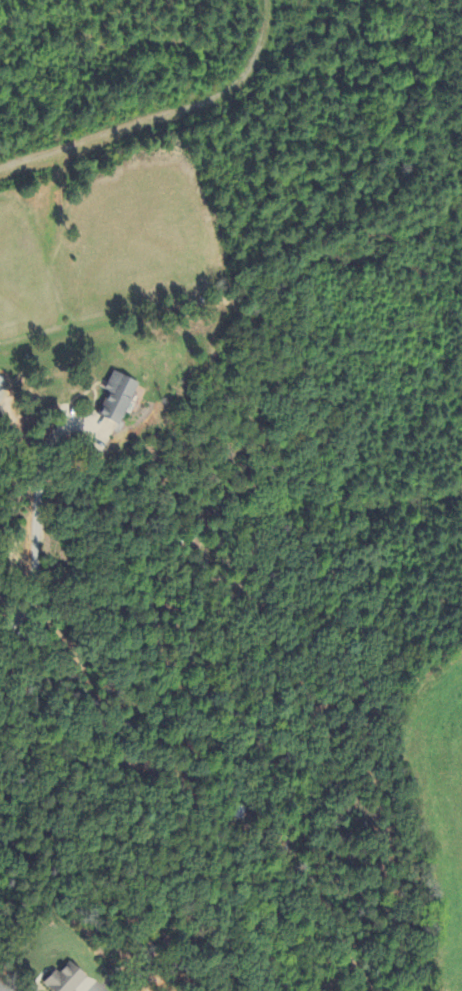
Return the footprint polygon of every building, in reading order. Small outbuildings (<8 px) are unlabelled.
[(99,416),(123,427),(143,384),(119,373),(99,416)] [(57,971),(46,988),(50,990),(78,990),(88,975),(71,964),(64,976),(57,971)]
